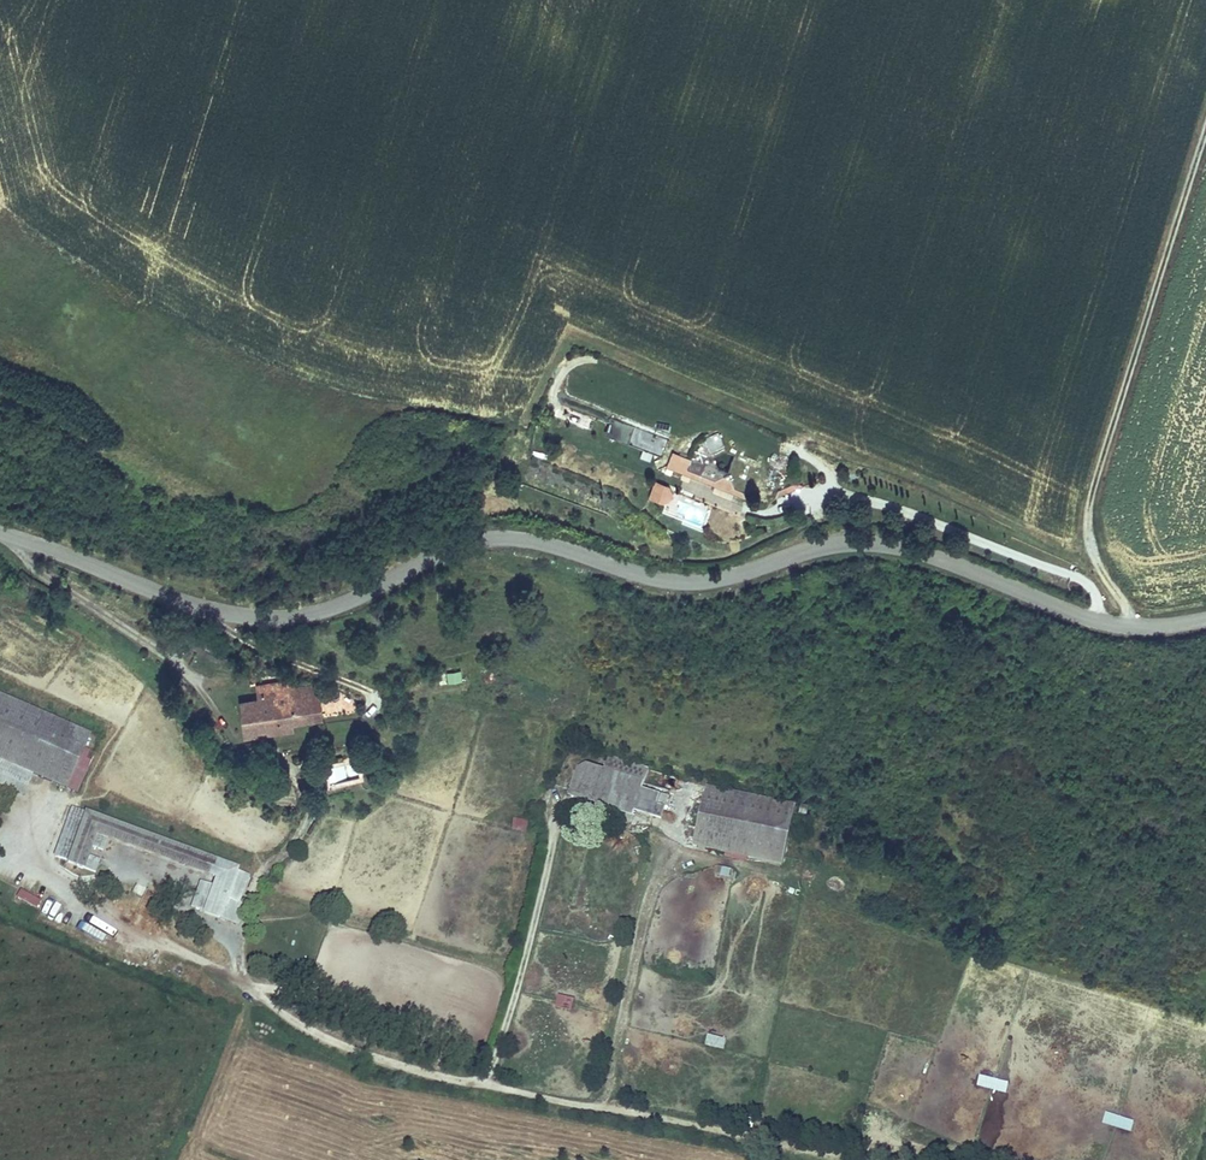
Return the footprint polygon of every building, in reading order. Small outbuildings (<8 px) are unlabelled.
[(590,430),(594,418),(563,407),(559,418),(590,430)] [(628,444),(634,427),(611,419),(605,436),(628,444)] [(661,456),(668,440),(636,427),(629,443),(661,456)] [(719,433),(706,438),(711,449),(723,445),(719,433)] [(687,469),(691,460),(671,452),(665,467),(685,475),(687,469)] [(712,479),(687,469),(685,475),(714,486),(712,479)] [(737,490),(732,478),(722,474),(713,479),(712,479),(714,486),(731,493),(737,490)] [(775,496),(806,485),(797,480),(779,488),(775,496)] [(649,497),(659,501),(665,487),(655,483),(649,497)] [(665,487),(659,501),(666,503),(671,490),(665,487)] [(754,503),(750,495),(737,490),(731,493),(754,503)] [(447,683),(461,682),(460,671),(446,673),(447,683)] [(292,727),(322,722),(316,684),(297,687),(296,681),(253,687),(255,701),(260,738),(270,737),(269,730),(292,727)] [(0,696),(0,788),(24,798),(32,778),(75,796),(99,738),(0,696)] [(260,738),(255,701),(237,703),(243,741),(260,738)] [(293,734),(292,727),(269,730),(270,737),(293,734)] [(661,822),(670,790),(644,783),(649,766),(608,755),(604,769),(587,764),(577,768),(569,794),(632,811),(634,801),(653,806),(649,819),(661,822)] [(710,852),(724,789),(706,785),(692,849),(710,852)] [(783,868),(797,804),(724,789),(710,852),(783,868)] [(632,811),(569,794),(567,801),(630,819),(631,814),(632,811)] [(649,819),(653,806),(634,801),(632,811),(631,814),(649,819)] [(233,864),(71,808),(52,860),(65,864),(65,866),(95,877),(100,862),(89,858),(92,850),(103,854),(107,843),(95,839),(98,829),(213,869),(210,879),(214,880),(212,887),(202,915),(235,926),(240,912),(237,911),(240,904),(234,902),(243,874),(231,870),(233,864)] [(511,819),(510,832),(526,832),(527,819),(511,819)] [(213,869),(98,829),(95,839),(107,843),(210,879),(213,869)] [(714,878),(730,883),(734,872),(718,867),(714,878)] [(249,876),(243,874),(234,902),(240,904),(249,876)] [(189,910),(202,915),(212,887),(198,883),(189,910)] [(35,912),(40,899),(20,891),(15,904),(35,912)] [(48,925),(55,914),(48,909),(41,920),(48,925)] [(86,913),(82,920),(110,939),(114,932),(86,913)] [(724,1051),(726,1040),(707,1035),(705,1046),(724,1051)]
